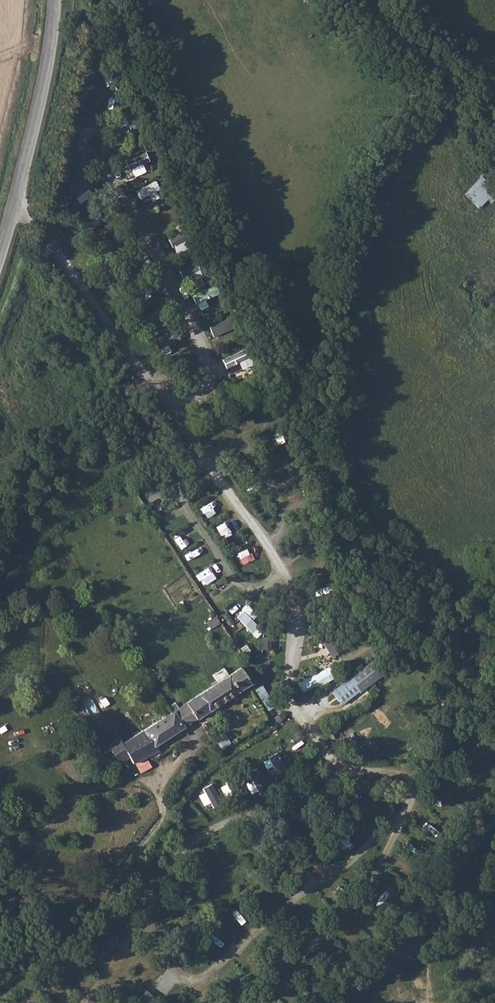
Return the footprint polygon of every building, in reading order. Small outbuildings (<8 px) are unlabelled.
[(151,170),(145,153),(122,162),(128,179),(151,170)] [(90,176),(68,191),(76,203),(98,188),(90,176)] [(494,193),(481,178),(465,193),(479,208),(494,193)] [(150,194),(154,201),(165,195),(156,180),(138,191),(142,199),(150,194)] [(151,212),(153,221),(173,216),(171,208),(151,212)] [(84,221),(89,230),(103,223),(99,214),(84,221)] [(162,242),(168,257),(183,251),(177,235),(162,242)] [(106,252),(120,245),(117,238),(102,245),(106,252)] [(186,284),(204,277),(197,260),(180,267),(186,284)] [(201,310),(210,306),(206,299),(216,294),(212,285),(193,294),(201,310)] [(143,316),(148,326),(161,319),(156,309),(143,316)] [(214,335),(233,328),(229,318),(210,325),(214,335)] [(175,330),(157,342),(163,350),(181,338),(175,330)] [(244,349),(223,358),(227,368),(240,362),(243,369),(251,365),(244,349)] [(318,639),(321,642),(332,634),(329,631),(318,639)] [(332,634),(321,642),(330,653),(341,645),(337,641),(336,640),(332,634)] [(305,693),(338,676),(332,665),(299,682),(305,693)] [(329,695),(330,697),(338,707),(354,695),(356,696),(379,678),(373,670),(369,665),(329,695)] [(241,667),(172,710),(183,726),(224,700),(225,699),(250,683),(244,674),(241,667)] [(246,671),(244,674),(250,683),(261,699),(268,694),(252,671),(250,670),(247,670),(246,671)] [(109,745),(120,764),(130,758),(134,764),(155,750),(153,746),(183,726),(172,710),(121,743),(119,739),(109,745)] [(274,754),(263,766),(270,772),(273,769),(279,774),(286,766),(274,754)] [(135,1002),(155,1002),(157,1001),(146,991),(135,1002)]
